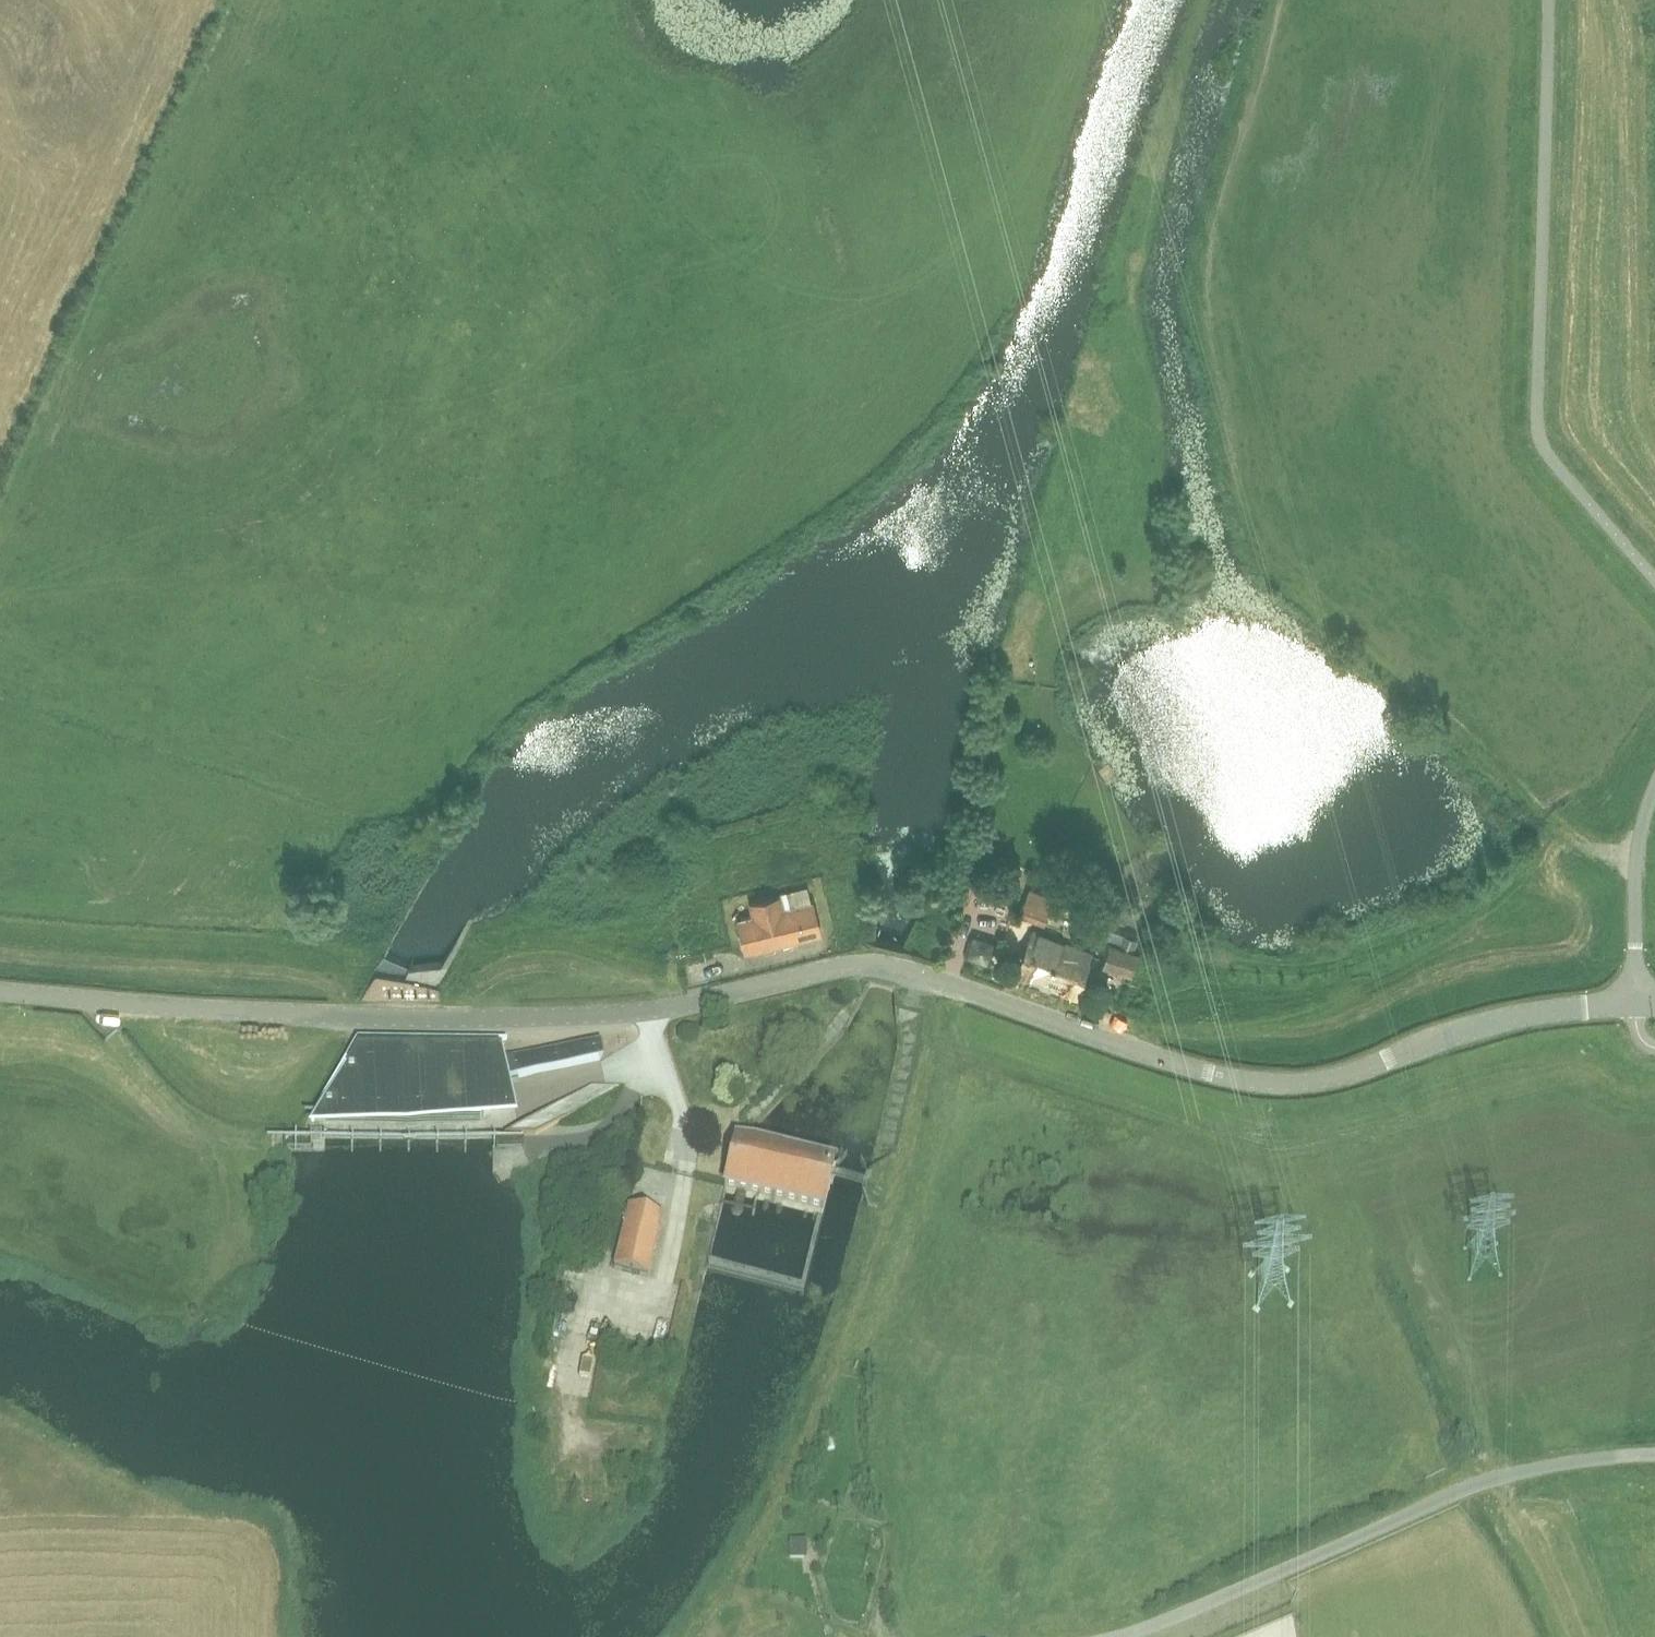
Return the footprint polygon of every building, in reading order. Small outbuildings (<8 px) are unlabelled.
[(1028,886),(1019,916),(1045,925),(1055,894),(1028,886)] [(737,919),(745,955),(823,935),(814,901),(785,908),(781,895),(750,902),(752,915),(737,919)] [(437,989),(475,921),(471,919),(445,963),(412,966),(405,982),(376,976),(360,1001),(440,1001),(440,990),(437,989)] [(1092,954),(1035,933),(1019,973),(1076,994),(1092,954)] [(993,943),(973,937),(967,956),(986,963),(993,943)] [(1111,944),(1102,966),(1131,975),(1140,952),(1111,944)] [(354,1038),(311,1119),(313,1120),(315,1118),(480,1115),(487,1077),(600,1058),(598,1042),(492,1058),(495,1041),(354,1038)] [(592,1084),(504,1134),(535,1134),(623,1084),(592,1084)] [(735,1136),(723,1188),(825,1214),(837,1162),(735,1136)] [(613,1268),(649,1276),(664,1214),(629,1205),(613,1268)] [(612,1402),(632,1406),(634,1394),(614,1391),(612,1402)]
